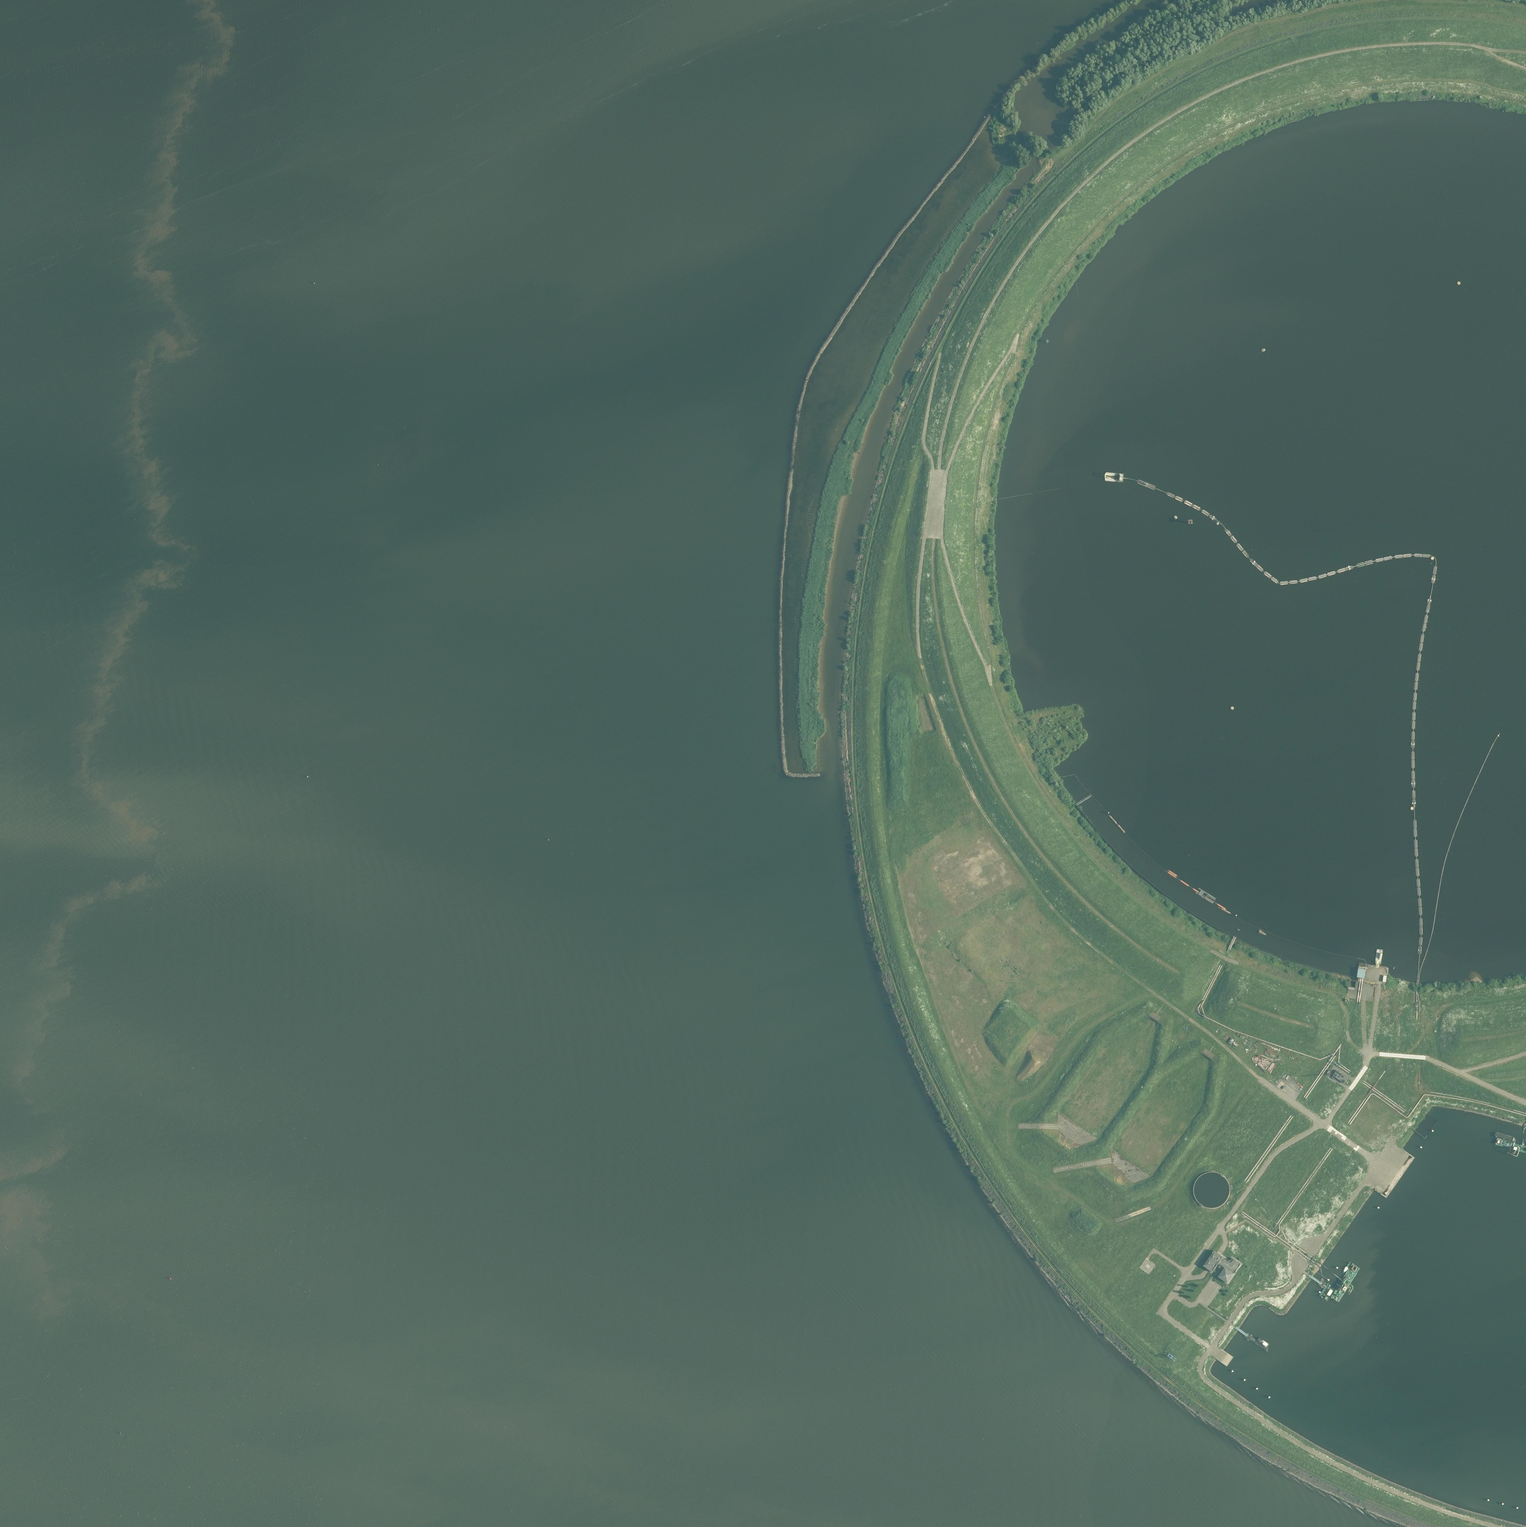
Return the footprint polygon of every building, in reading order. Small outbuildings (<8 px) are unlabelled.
[(1366,969),(1358,968),(1358,974),(1357,977),(1361,977),(1363,978),(1364,978),(1366,969)] [(1344,1083),(1347,1077),(1337,1070),(1333,1075),(1344,1083)] [(1219,1266),(1219,1267),(1220,1268),(1221,1268),(1222,1268),(1223,1267),(1224,1268),(1218,1276),(1227,1283),(1234,1274),(1234,1273),(1235,1272),(1236,1273),(1237,1271),(1236,1271),(1241,1264),(1232,1257),(1229,1261),(1222,1256),(1219,1254),(1217,1252),(1214,1250),(1204,1265),(1206,1267),(1208,1269),(1210,1270),(1212,1272),(1218,1263),(1220,1265),(1219,1266)]
